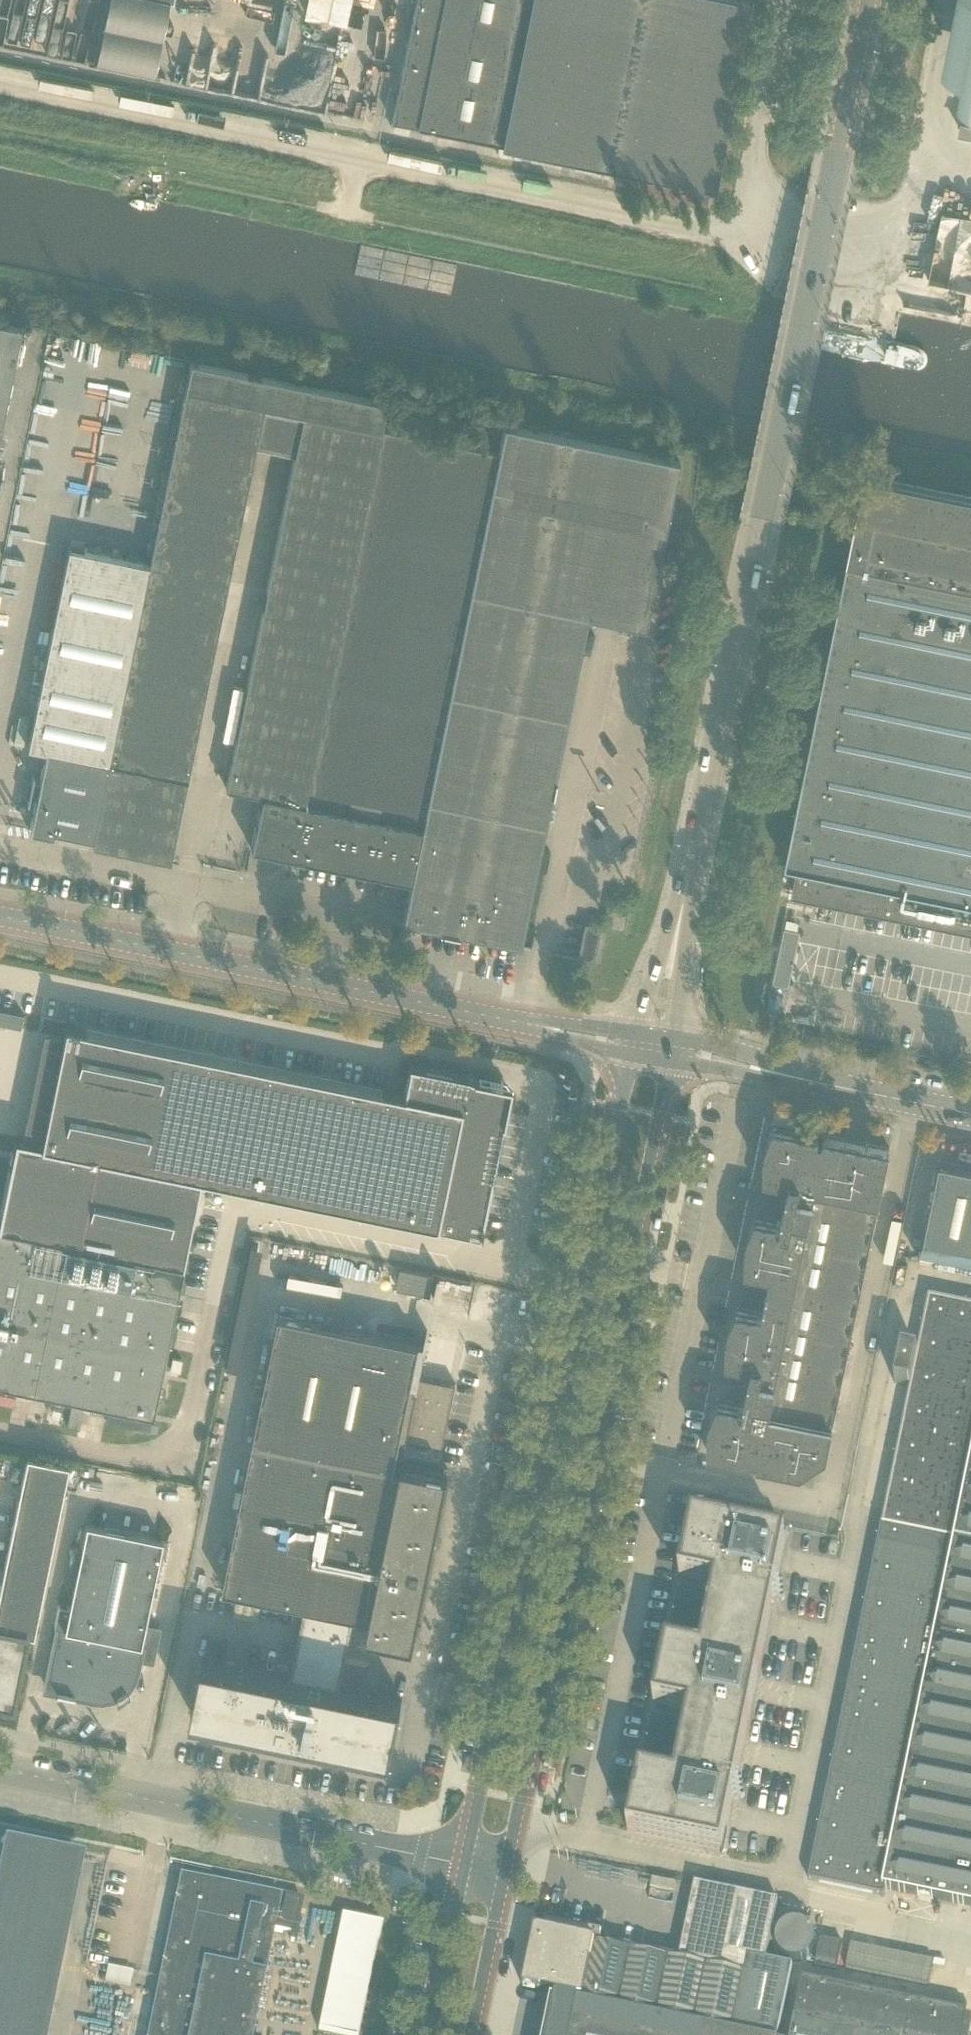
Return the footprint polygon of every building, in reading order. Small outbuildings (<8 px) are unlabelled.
[(105,21),(165,33),(172,0),(110,0),(105,21)] [(302,16),(345,24),(350,0),(305,0),(302,16)] [(711,185),(712,186),(749,2),(740,0),(416,0),(391,121),(711,185)] [(951,49),(969,53),(970,53),(970,0),(961,0),(951,49)] [(165,33),(105,21),(99,53),(158,65),(165,33)] [(970,133),(970,87),(964,122),(962,121),(960,131),(970,133)] [(22,327),(0,323),(0,434),(22,327)] [(92,838),(91,843),(106,846),(170,859),(174,840),(189,764),(255,443),(263,406),(302,414),(295,451),(231,764),(231,767),(226,786),(264,794),(253,848),(293,856),(312,764),(381,428),(386,400),(191,361),(150,564),(149,563),(108,764),(106,772),(92,838)] [(498,452),(411,880),(403,921),(520,946),(588,615),(644,627),(678,460),(505,425),(499,452),(498,452)] [(293,856),(411,880),(498,452),(381,428),(293,856)] [(864,475),(785,863),(798,866),(792,891),(807,894),(808,893),(830,898),(830,899),(832,900),(833,898),(856,903),(855,904),(857,905),(858,903),(881,908),(880,910),(883,910),(883,909),(906,913),(905,915),(908,915),(908,914),(919,916),(919,918),(970,928),(970,497),(864,475)] [(54,830),(92,838),(108,764),(149,563),(69,547),(27,746),(46,750),(29,830),(53,835),(54,830)] [(586,923),(578,958),(595,962),(602,927),(586,923)] [(106,1403),(153,1412),(183,1264),(182,1264),(196,1196),(197,1196),(201,1178),(239,1186),(239,1185),(415,1222),(449,1229),(450,1228),(477,1234),(477,1235),(479,1235),(507,1099),(506,1099),(505,1099),(503,1099),(502,1097),(503,1096),(503,1095),(504,1095),(504,1094),(504,1093),(504,1092),(505,1092),(504,1091),(504,1090),(504,1089),(503,1088),(502,1087),(501,1087),(501,1086),(500,1086),(499,1086),(498,1086),(497,1086),(496,1086),(495,1087),(494,1085),(494,1082),(495,1083),(496,1081),(408,1063),(402,1093),(381,1089),(381,1090),(86,1029),(64,1024),(60,1046),(61,1046),(41,1143),(15,1138),(0,1212),(0,1381),(106,1403)] [(756,1217),(749,1234),(752,1235),(749,1250),(745,1249),(745,1268),(771,1274),(762,1314),(737,1308),(730,1326),(733,1327),(730,1341),(726,1341),(726,1360),(752,1365),(743,1405),(718,1400),(711,1418),(714,1419),(711,1433),(707,1432),(707,1452),(752,1461),(752,1457),(757,1458),(756,1462),(800,1471),(827,1454),(889,1149),(823,1135),(823,1139),(818,1138),(819,1134),(774,1125),(767,1143),(771,1144),(768,1158),(764,1158),(764,1177),(789,1182),(781,1222),(756,1217)] [(939,1162),(919,1262),(970,1272),(970,1169),(939,1162)] [(680,1258),(690,1261),(692,1252),(681,1250),(680,1258)] [(400,1270),(396,1291),(430,1297),(434,1276),(400,1270)] [(673,1293),(671,1301),(681,1303),(683,1295),(673,1293)] [(881,1526),(955,1541),(955,1540),(970,1543),(970,1306),(929,1297),(917,1352),(901,1349),(894,1383),(910,1387),(885,1509),(881,1526)] [(413,1644),(433,1548),(434,1547),(435,1546),(435,1545),(435,1544),(435,1543),(435,1542),(434,1541),(448,1473),(442,1472),(441,1476),(406,1468),(407,1464),(401,1463),(400,1470),(394,1469),(400,1437),(404,1438),(403,1444),(405,1444),(407,1439),(442,1446),(455,1384),(419,1377),(428,1333),(426,1333),(424,1344),(279,1314),(222,1589),(304,1606),(354,1616),(369,1619),(366,1635),(372,1636),(373,1632),(408,1639),(407,1643),(413,1644)] [(72,1405),(68,1426),(79,1428),(83,1408),(72,1405)] [(11,1705),(25,1634),(33,1635),(68,1464),(26,1456),(0,1584),(0,1703),(11,1705)] [(714,1584),(700,1652),(699,1653),(759,1665),(785,1537),(691,1517),(690,1523),(688,1523),(681,1554),(694,1557),(682,1573),(679,1573),(679,1577),(714,1584)] [(46,1689),(92,1698),(96,1699),(99,1699),(103,1699),(106,1698),(109,1698),(111,1697),(114,1696),(115,1697),(121,1694),(124,1689),(127,1686),(129,1683),(131,1680),(132,1677),(134,1674),(135,1670),(162,1540),(86,1524),(68,1607),(58,1605),(54,1627),(58,1628),(46,1689)] [(881,1526),(879,1534),(832,1764),(820,1823),(816,1840),(817,1840),(808,1880),(881,1895),(881,1896),(883,1897),(885,1888),(970,1906),(970,1543),(955,1540),(955,1541),(881,1526)] [(612,1601),(618,1602),(619,1601),(620,1594),(614,1593),(613,1593),(612,1600),(612,1601)] [(402,1699),(340,1687),(354,1616),(304,1606),(290,1677),(202,1659),(200,1665),(205,1665),(196,1709),(192,1708),(190,1714),(391,1755),(392,1749),(388,1748),(397,1705),(401,1705),(402,1699)] [(688,1711),(674,1779),(673,1780),(733,1792),(759,1665),(699,1653),(700,1652),(665,1644),(664,1650),(662,1650),(655,1681),(668,1684),(656,1700),(653,1700),(653,1704),(688,1711)] [(436,1678),(443,1679),(444,1672),(437,1670),(436,1678)] [(586,1728),(592,1730),(593,1729),(594,1722),(587,1720),(587,1721),(585,1728),(586,1728)] [(673,1780),(674,1779),(639,1771),(638,1777),(636,1777),(629,1808),(642,1811),(630,1827),(627,1827),(627,1831),(721,1850),(733,1792),(673,1780)] [(75,1854),(15,1842),(0,1911),(0,2034),(37,2034),(75,1854)] [(272,1931),(291,1935),(290,1941),(293,1942),(301,1901),(284,1897),(280,1918),(275,1917),(279,1896),(181,1876),(149,2034),(251,2034),(272,1931)] [(523,1986),(761,2034),(778,2034),(792,1964),(766,1959),(778,1900),(713,1887),(698,1961),(599,1941),(601,1931),(544,1919),(542,1929),(535,1928),(523,1986)] [(341,2034),(360,2034),(378,1921),(333,1914),(315,2031),(341,2034)] [(820,1938),(814,1966),(836,1970),(842,1943),(829,1940),(820,1938)] [(933,1961),(851,1944),(846,1968),(928,1985),(933,1961)] [(794,2017),(882,2034),(960,2034),(965,2011),(802,1978),(794,2017)] [(542,1991),(542,1992),(555,1994),(547,2034),(760,2034),(542,1991)] [(794,2017),(790,2034),(882,2034),(794,2017)]
